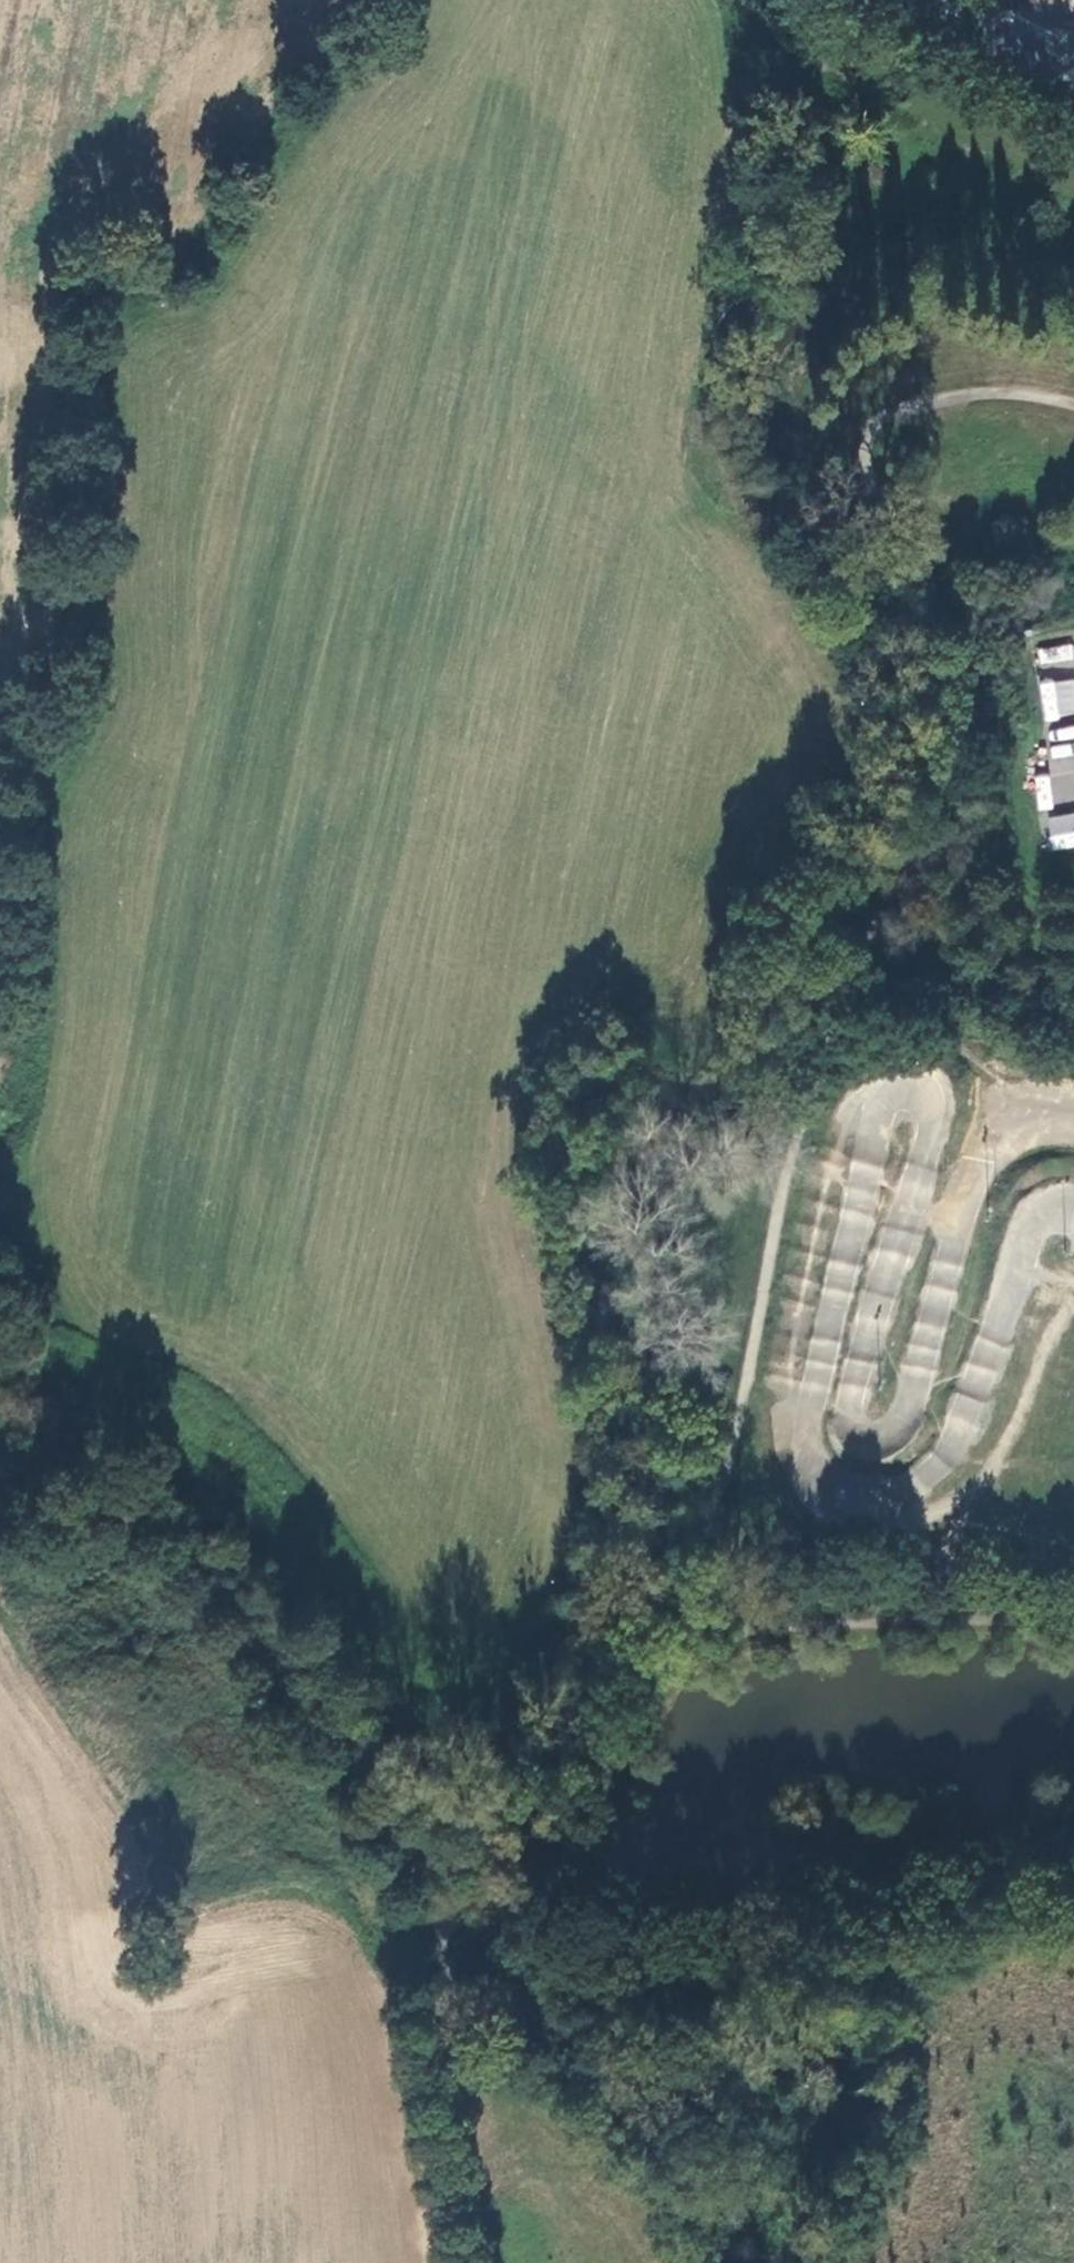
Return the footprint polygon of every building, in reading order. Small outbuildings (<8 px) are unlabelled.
[(1038,645),(1038,664),(1072,666),(1073,646),(1038,645)] [(1039,681),(1044,719),(1073,715),(1073,676),(1039,681)] [(1073,737),(1073,724),(1048,730),(1051,742),(1073,737)] [(1049,848),(1073,847),(1073,814),(1048,815),(1049,848)]
